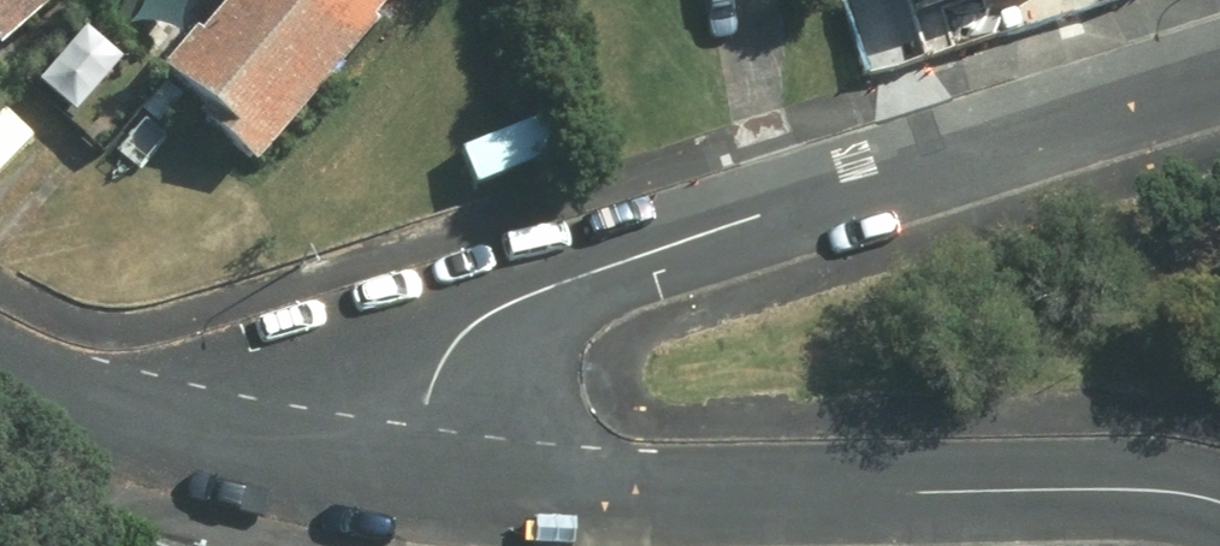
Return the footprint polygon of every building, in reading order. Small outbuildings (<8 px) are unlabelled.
[(69,0),(0,0),(0,25),(17,45),(69,0)] [(271,162),(405,0),(241,0),(174,82),(271,162)] [(917,10),(949,0),(914,0),(917,10)]
